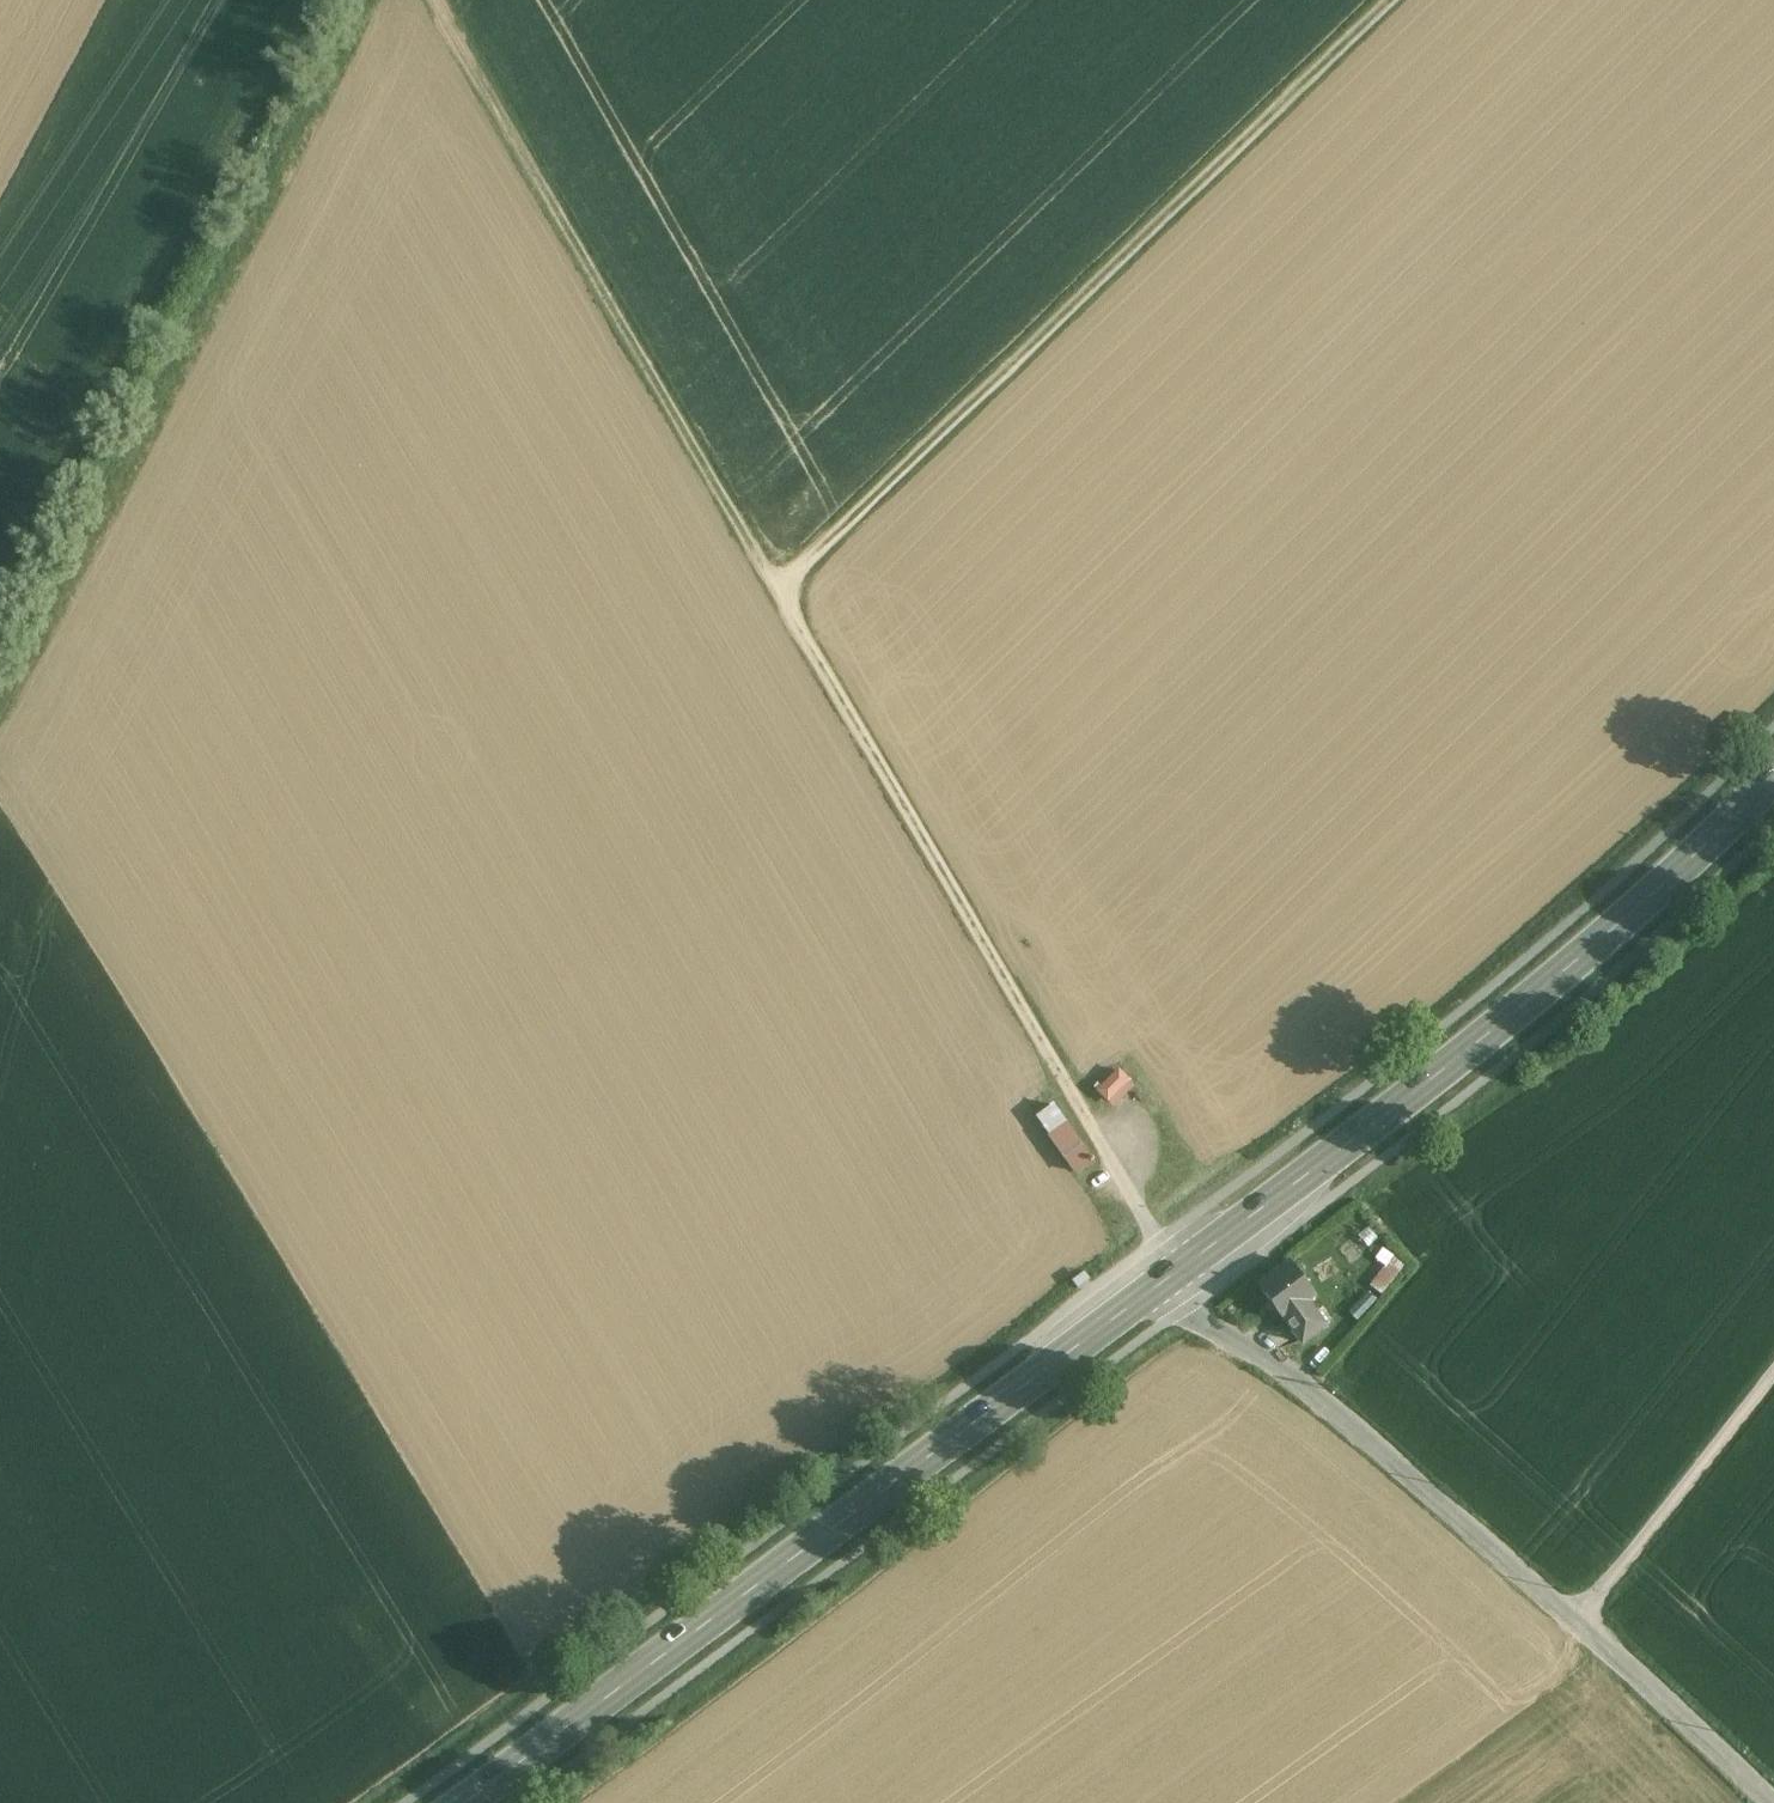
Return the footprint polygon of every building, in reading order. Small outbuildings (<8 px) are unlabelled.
[(1095,1086),(1112,1105),(1135,1084),(1119,1065),(1095,1086)] [(1093,1161),(1055,1108),(1041,1118),(1039,1119),(1076,1173),(1093,1161)] [(1393,1256),(1370,1284),(1381,1293),(1404,1265),(1393,1256)] [(1314,1295),(1291,1264),(1261,1286),(1284,1318),(1285,1317),(1305,1302),(1314,1295)] [(1323,1326),(1305,1302),(1285,1317),(1303,1341),(1323,1326)]
